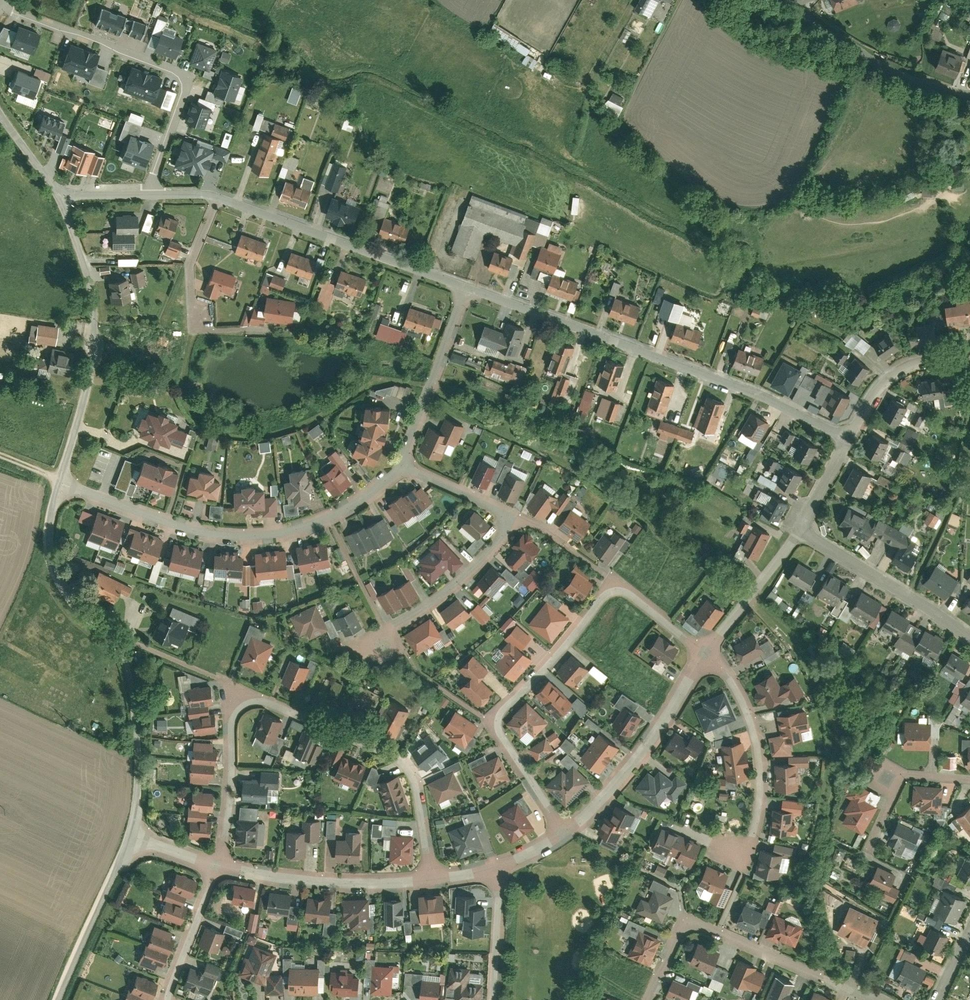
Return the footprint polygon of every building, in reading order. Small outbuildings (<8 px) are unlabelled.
[(636,9),(644,13),(650,0),(640,0),(636,9)] [(832,0),(826,0),(830,11),(836,8),(834,5),(832,0)] [(126,17),(101,8),(95,26),(119,35),(121,31),(125,19),(126,17)] [(133,22),(125,19),(121,31),(128,34),(133,22)] [(161,31),(163,31),(166,22),(157,19),(152,34),(159,36),(161,31)] [(892,19),(888,24),(890,30),(897,31),(901,25),(898,20),(892,19)] [(133,20),(133,22),(128,34),(128,36),(140,41),(146,24),(133,20)] [(522,39),(495,21),(489,31),(527,55),(531,49),(520,42),(522,39)] [(17,32),(3,27),(0,34),(0,44),(11,48),(11,46),(17,32)] [(17,32),(11,46),(32,54),(38,35),(18,28),(17,32)] [(163,31),(161,31),(159,36),(154,51),(175,59),(182,38),(163,31)] [(217,50),(197,43),(189,65),(204,70),(209,72),(210,71),(217,50)] [(98,55),(71,45),(63,68),(90,78),(94,67),(98,55)] [(944,47),(936,67),(956,75),(959,68),(963,58),(964,55),(944,47)] [(531,49),(527,55),(522,62),(533,69),(541,55),(531,49)] [(224,50),(220,61),(228,63),(232,52),(224,50)] [(967,60),(963,58),(959,68),(963,69),(967,60)] [(163,73),(130,61),(121,87),(154,99),(161,79),(163,73)] [(33,74),(48,80),(51,73),(36,67),(33,74)] [(88,84),(102,88),(107,71),(94,67),(90,78),(88,84)] [(209,72),(204,70),(202,76),(212,79),(214,72),(210,71),(209,72)] [(242,77),(222,70),(214,93),(214,95),(224,99),(234,102),(242,77)] [(19,72),(13,88),(34,97),(40,79),(34,77),(19,72)] [(177,85),(161,79),(154,99),(170,106),(177,85)] [(293,86),(288,101),(298,104),(303,90),(293,86)] [(208,91),(204,100),(215,104),(221,106),(224,99),(214,95),(214,93),(208,91)] [(624,98),(614,93),(609,103),(619,108),(624,98)] [(321,98),(315,96),(313,103),(318,105),(321,98)] [(199,98),(196,105),(211,110),(213,111),(215,104),(204,100),(199,98)] [(196,105),(192,103),(185,122),(204,129),(211,110),(196,105)] [(341,104),(339,110),(347,113),(349,107),(341,104)] [(347,130),(353,114),(348,112),(342,128),(347,130)] [(261,130),(265,114),(258,113),(254,128),(261,130)] [(65,123),(45,115),(39,130),(59,139),(65,123)] [(100,116),(97,125),(111,130),(115,122),(100,116)] [(131,137),(137,139),(142,127),(124,121),(118,139),(129,142),(131,137)] [(275,124),(272,134),(285,138),(286,139),(289,129),(275,124)] [(228,147),(232,134),(226,132),(222,145),(228,147)] [(272,134),(266,132),(253,170),(270,176),(278,151),(284,153),(286,147),(282,146),(285,138),(272,134)] [(129,142),(122,161),(144,169),(153,146),(137,139),(131,137),(129,142)] [(212,149),(184,139),(174,167),(202,177),(210,156),(212,149)] [(94,153),(74,146),(66,168),(86,175),(87,172),(93,155),(94,153)] [(213,146),(212,149),(210,156),(225,162),(229,151),(213,146)] [(103,159),(93,155),(87,172),(97,176),(103,159)] [(299,160),(288,156),(284,166),(295,170),(299,160)] [(339,190),(348,166),(335,162),(334,163),(330,175),(326,186),(339,190)] [(326,173),(330,175),(334,163),(330,162),(326,173)] [(304,178),(301,186),(312,190),(315,182),(304,178)] [(287,181),(281,199),(306,208),(312,190),(301,186),(287,181)] [(382,194),(380,201),(387,203),(390,196),(382,194)] [(527,215),(473,194),(452,249),(476,258),(486,233),(514,244),(516,244),(522,229),(527,216),(527,215)] [(333,197),(326,216),(354,226),(361,207),(333,197)] [(578,214),(580,197),(574,197),(572,213),(578,214)] [(373,218),(383,222),(385,217),(390,204),(387,203),(380,201),(373,218)] [(148,213),(143,211),(139,220),(144,222),(148,213)] [(148,212),(148,213),(144,222),(141,229),(148,231),(155,214),(148,212)] [(137,214),(116,214),(116,233),(134,232),(137,232),(137,214)] [(161,216),(155,230),(172,237),(178,222),(161,216)] [(527,216),(522,229),(536,234),(541,222),(527,216)] [(378,234),(404,243),(410,226),(385,217),(383,222),(378,234)] [(557,225),(547,221),(546,224),(544,229),(554,233),(557,225)] [(536,234),(522,229),(516,244),(514,244),(511,252),(527,258),(536,234)] [(134,249),(134,232),(116,233),(111,233),(111,250),(134,249)] [(268,243),(243,234),(235,254),(248,259),(249,256),(250,256),(257,259),(261,261),(268,243)] [(170,241),(165,253),(177,258),(182,246),(170,241)] [(588,241),(584,250),(595,255),(599,245),(588,241)] [(549,242),(547,249),(561,254),(564,248),(549,242)] [(542,247),(534,265),(554,273),(558,263),(561,254),(547,249),(542,247)] [(317,260),(293,251),(286,270),(303,276),(310,279),(317,260)] [(514,261),(494,254),(488,269),(508,276),(514,261)] [(484,258),(482,265),(489,267),(491,260),(484,258)] [(558,263),(554,273),(553,274),(564,278),(564,276),(568,267),(558,263)] [(237,276),(213,268),(205,294),(217,297),(219,290),(232,294),(237,276)] [(369,278),(342,269),(337,284),(336,287),(345,291),(362,297),(369,278)] [(144,271),(131,272),(133,286),(146,285),(144,271)] [(549,285),(553,274),(545,271),(541,280),(546,281),(546,283),(549,285)] [(270,285),(274,275),(268,273),(264,284),(265,285),(269,287),(270,285)] [(336,287),(337,284),(330,282),(332,277),(323,274),(319,285),(322,286),(316,303),(329,307),(335,293),(334,293),(336,287)] [(564,278),(553,274),(549,285),(547,290),(573,300),(579,282),(564,276),(564,278)] [(287,280),(274,275),(270,285),(283,290),(287,280)] [(128,280),(110,283),(112,304),(131,300),(128,280)] [(610,293),(617,296),(622,283),(614,280),(610,293)] [(269,287),(265,285),(259,298),(266,301),(267,299),(267,297),(271,287),(269,287)] [(343,296),(345,291),(336,287),(334,293),(335,293),(343,296)] [(267,297),(267,299),(265,309),(255,307),(253,315),(252,315),(250,320),(249,323),(265,325),(266,321),(293,325),(297,301),(267,297)] [(616,297),(609,314),(634,324),(641,307),(616,297)] [(969,323),(969,297),(957,298),(958,304),(948,305),(948,313),(949,326),(950,329),(959,328),(959,324),(969,323)] [(579,304),(572,301),(569,311),(575,313),(579,304)] [(668,315),(679,320),(684,305),(673,301),(668,315)] [(254,307),(248,305),(240,326),(247,326),(250,320),(252,315),(254,307)] [(436,315),(411,306),(404,324),(414,328),(430,333),(436,315)] [(752,314),(766,319),(769,312),(755,306),(752,314)] [(949,326),(948,313),(929,316),(931,326),(934,325),(934,328),(949,326)] [(678,321),(671,339),(696,348),(703,330),(688,325),(680,322),(678,321)] [(516,355),(525,329),(508,322),(504,333),(485,326),(479,341),(481,342),(488,344),(501,349),(516,355)] [(53,345),(56,327),(29,323),(26,346),(33,347),(34,343),(53,345)] [(402,346),(407,333),(380,324),(375,337),(402,346)] [(908,329),(911,347),(937,344),(934,328),(934,325),(931,326),(908,329)] [(844,340),(864,355),(872,344),(852,329),(844,340)] [(740,336),(731,332),(723,354),(731,357),(740,336)] [(875,345),(883,358),(899,347),(889,332),(879,339),(881,341),(875,345)] [(465,338),(459,336),(457,342),(463,344),(465,338)] [(575,346),(558,340),(548,366),(550,367),(565,372),(566,372),(575,346)] [(488,344),(481,342),(478,349),(485,352),(485,351),(488,344)] [(501,349),(488,344),(485,351),(498,356),(501,349)] [(68,377),(74,352),(51,347),(48,359),(39,357),(36,370),(68,377)] [(740,348),(734,365),(758,375),(765,357),(762,356),(763,353),(752,349),(751,351),(740,348)] [(848,354),(840,349),(835,358),(842,363),(848,354)] [(465,364),(469,355),(456,350),(454,355),(456,356),(454,360),(465,364)] [(470,355),(467,363),(480,368),(483,361),(480,359),(479,361),(473,359),(474,357),(470,355)] [(515,367),(490,358),(486,367),(487,368),(493,370),(494,370),(502,373),(511,377),(515,367)] [(626,364),(607,358),(603,371),(601,371),(596,383),(617,390),(626,364)] [(784,361),(771,385),(787,394),(796,379),(801,371),(800,370),(784,361)] [(838,372),(860,386),(870,370),(856,361),(850,370),(843,365),(838,372)] [(516,363),(515,367),(511,377),(502,373),(500,378),(521,386),(528,367),(516,363)] [(801,371),(796,379),(803,382),(806,375),(810,369),(802,365),(800,370),(801,371)] [(563,376),(565,372),(550,367),(547,375),(562,380),(563,376)] [(817,374),(814,379),(830,388),(833,382),(817,374)] [(801,385),(826,398),(831,388),(830,388),(814,379),(806,375),(803,382),(801,385)] [(565,376),(563,376),(562,380),(561,384),(558,392),(564,394),(565,394),(571,378),(565,376)] [(575,380),(571,378),(565,394),(562,402),(569,405),(578,381),(575,380)] [(676,384),(658,378),(648,406),(666,413),(676,384)] [(943,379),(923,381),(925,399),(944,398),(944,391),(943,379)] [(558,392),(561,384),(557,382),(551,399),(562,402),(564,394),(558,392)] [(391,395),(395,385),(390,383),(376,385),(374,391),(386,396),(387,393),(391,395)] [(397,384),(392,394),(397,396),(402,386),(397,384)] [(402,386),(397,396),(402,398),(403,398),(407,388),(402,386)] [(407,388),(403,398),(408,400),(413,389),(407,387),(407,388)] [(842,416),(851,399),(831,388),(826,398),(822,405),(842,416)] [(593,402),(596,392),(586,389),(580,408),(588,410),(591,402),(593,402)] [(963,403),(962,389),(944,391),(944,398),(945,405),(963,403)] [(612,399),(603,396),(596,414),(606,417),(612,399)] [(725,403),(708,396),(704,405),(701,404),(693,426),(714,433),(725,403)] [(621,402),(612,399),(606,417),(615,420),(621,402)] [(891,399),(883,416),(890,420),(889,422),(890,425),(895,428),(897,427),(907,407),(891,399)] [(808,408),(817,412),(819,406),(810,403),(808,408)] [(375,446),(377,440),(385,443),(388,432),(381,429),(382,423),(389,424),(391,408),(382,407),(382,406),(373,405),(373,406),(367,406),(365,421),(369,422),(368,426),(364,425),(361,436),(365,437),(363,440),(359,439),(352,453),(359,457),(359,458),(367,461),(367,460),(375,464),(382,449),(375,446)] [(169,445),(170,441),(180,445),(181,443),(185,432),(186,429),(176,425),(177,422),(176,422),(166,418),(168,414),(158,410),(156,414),(147,410),(145,417),(140,415),(135,425),(141,427),(138,433),(148,437),(146,440),(156,444),(158,440),(169,445)] [(168,414),(166,418),(176,422),(178,416),(169,412),(168,414)] [(752,412),(741,431),(760,441),(770,422),(752,412)] [(923,416),(918,413),(913,422),(918,425),(923,416)] [(440,431),(430,427),(419,450),(441,460),(449,442),(457,446),(466,426),(446,417),(440,431)] [(691,442),(695,431),(662,419),(658,430),(661,431),(659,437),(674,442),(676,437),(691,442)] [(314,438),(324,431),(319,423),(309,430),(314,438)] [(914,445),(919,432),(909,427),(903,440),(914,445)] [(796,433),(786,428),(781,438),(790,443),(792,440),(796,433)] [(191,434),(185,432),(181,443),(187,445),(191,434)] [(210,433),(206,449),(217,451),(221,435),(210,433)] [(282,436),(284,444),(292,442),(290,434),(282,436)] [(889,442),(873,434),(865,449),(881,458),(888,443),(889,442)] [(817,445),(803,437),(799,444),(797,447),(793,454),(808,462),(817,445)] [(889,442),(888,443),(897,448),(901,441),(892,437),(889,442)] [(263,443),(263,446),(266,449),(268,449),(272,446),(271,442),(269,440),(266,440),(263,443)] [(793,454),(797,447),(792,444),(788,451),(793,454)] [(906,452),(899,448),(893,457),(899,461),(906,452)] [(329,455),(335,464),(337,462),(343,470),(348,467),(336,450),(329,455)] [(481,460),(496,467),(499,461),(485,456),(483,457),(482,458),(481,460)] [(770,456),(765,466),(774,470),(779,461),(770,456)] [(135,468),(139,470),(143,460),(137,463),(125,458),(114,486),(126,491),(135,468)] [(139,470),(135,480),(170,494),(179,472),(172,469),(173,467),(157,461),(156,463),(143,458),(143,460),(139,470)] [(481,460),(472,481),(487,488),(496,467),(481,460)] [(507,472),(510,473),(514,464),(508,461),(504,470),(507,472)] [(335,464),(320,474),(325,480),(323,481),(333,496),(352,483),(343,470),(337,462),(335,464)] [(366,472),(358,462),(354,465),(362,475),(366,472)] [(804,474),(784,463),(780,470),(783,471),(777,482),(779,483),(794,491),(804,474)] [(854,466),(844,485),(863,495),(873,476),(854,466)] [(308,468),(290,470),(291,479),(285,480),(287,496),(288,496),(293,495),(294,504),(297,504),(312,502),(310,491),(314,491),(312,479),(309,480),(308,468)] [(189,474),(185,492),(196,494),(196,497),(207,499),(207,496),(218,498),(221,480),(213,479),(214,472),(198,469),(197,476),(189,474)] [(510,473),(507,472),(498,493),(517,501),(527,480),(510,473)] [(775,489),(779,483),(777,482),(763,474),(758,483),(764,487),(765,484),(775,489)] [(896,482),(886,477),(882,485),(892,490),(896,482)] [(542,487),(553,494),(556,490),(546,482),(542,487)] [(589,488),(584,484),(579,490),(585,494),(589,488)] [(279,485),(271,485),(271,495),(279,495),(279,485)] [(754,485),(749,493),(759,499),(762,494),(764,490),(754,485)] [(242,486),(242,490),(233,490),(233,509),(243,509),(243,512),(256,511),(256,509),(263,509),(263,517),(278,516),(277,500),(266,500),(266,490),(256,490),(256,486),(242,486)] [(542,486),(526,507),(544,519),(554,506),(555,506),(553,509),(559,514),(572,496),(566,492),(559,501),(558,500),(559,499),(553,494),(542,487),(542,486)] [(415,488),(403,496),(415,514),(416,515),(428,507),(415,488)] [(779,520),(789,503),(770,492),(770,493),(767,497),(767,498),(769,499),(762,510),(764,511),(775,517),(779,520)] [(293,495),(288,496),(289,504),(284,505),(285,516),(298,515),(297,504),(294,504),(293,495)] [(403,496),(390,505),(391,508),(389,510),(399,525),(415,514),(403,496)] [(223,507),(210,505),(208,520),(222,521),(223,507)] [(868,517),(848,507),(840,523),(846,526),(843,531),(844,534),(849,536),(852,535),(854,530),(860,533),(861,530),(865,522),(868,517)] [(573,508),(558,527),(578,542),(593,523),(573,508)] [(772,523),(775,517),(764,511),(761,517),(772,523)] [(91,528),(95,516),(83,512),(79,523),(91,528)] [(91,528),(87,538),(115,548),(124,522),(97,512),(95,516),(91,528)] [(465,522),(462,526),(463,526),(477,539),(478,540),(481,537),(490,527),(474,512),(472,514),(471,513),(464,521),(465,522)] [(941,518),(930,512),(925,522),(935,527),(941,518)] [(961,516),(954,513),(948,525),(957,529),(961,521),(960,520),(961,516)] [(873,526),(874,526),(871,532),(898,547),(902,549),(904,551),(912,537),(901,531),(878,518),(873,526)] [(384,519),(367,529),(376,546),(377,548),(395,538),(384,519)] [(737,527),(745,532),(750,523),(742,519),(737,527)] [(417,520),(411,526),(420,536),(426,531),(417,520)] [(865,538),(867,537),(868,537),(871,532),(874,526),(873,526),(865,522),(861,530),(861,534),(861,537),(865,538)] [(906,522),(901,531),(912,537),(914,534),(911,533),(914,527),(906,522)] [(745,533),(749,535),(754,525),(750,523),(745,532),(745,533)] [(771,533),(755,524),(754,525),(749,535),(744,545),(748,547),(745,551),(757,558),(771,533)] [(365,526),(346,536),(357,556),(376,546),(367,529),(365,526)] [(437,528),(433,532),(437,537),(442,533),(437,528)] [(135,529),(126,552),(131,554),(128,562),(137,565),(140,558),(154,563),(163,540),(135,529)] [(621,536),(616,532),(612,537),(617,541),(621,536)] [(604,533),(593,549),(600,554),(598,557),(603,561),(605,558),(608,560),(620,544),(604,533)] [(541,550),(521,535),(512,547),(515,549),(505,561),(517,570),(527,558),(531,562),(541,550)] [(486,542),(481,537),(478,540),(468,550),(474,555),(486,542)] [(414,563),(432,582),(447,568),(453,573),(464,562),(440,538),(430,548),(430,549),(420,559),(419,558),(414,563)] [(325,542),(311,545),(315,568),(330,565),(325,542)] [(203,550),(174,543),(168,563),(163,562),(161,572),(167,573),(168,567),(170,568),(181,571),(184,571),(195,574),(197,575),(203,550)] [(311,545),(297,548),(301,571),(303,570),(305,576),(316,573),(315,568),(311,545)] [(914,559),(901,552),(902,549),(898,547),(897,549),(890,561),(907,571),(914,559)] [(220,554),(214,554),(213,575),(215,575),(226,576),(227,576),(243,576),(244,556),(237,555),(237,551),(220,550),(220,554)] [(262,553),(256,554),(257,574),(257,578),(261,578),(274,577),(279,577),(287,576),(288,576),(287,565),(286,552),(280,552),(280,550),(262,552),(262,553)] [(121,554),(113,551),(108,564),(115,567),(121,554)] [(492,567),(502,577),(508,570),(495,558),(490,565),(492,567)] [(799,561),(788,578),(805,590),(806,589),(817,573),(799,561)] [(163,562),(155,562),(148,582),(155,584),(163,562)] [(409,580),(411,582),(416,579),(407,562),(401,566),(409,580)] [(937,565),(945,571),(948,567),(940,562),(937,565)] [(577,572),(588,581),(592,576),(576,565),(571,572),(575,575),(577,572)] [(937,565),(924,583),(945,598),(958,581),(945,571),(937,565)] [(492,567),(477,583),(492,597),(493,595),(499,589),(507,581),(502,577),(492,567)] [(181,571),(170,568),(168,574),(180,576),(181,571)] [(206,568),(205,574),(204,585),(203,586),(210,587),(212,569),(206,568)] [(530,575),(523,582),(532,591),(544,577),(535,569),(530,575)] [(195,574),(184,571),(183,577),(194,579),(195,574)] [(519,579),(523,582),(530,575),(526,571),(524,573),(524,574),(519,579)] [(131,587),(98,572),(92,588),(116,599),(120,591),(128,595),(131,587)] [(575,575),(564,589),(569,593),(576,598),(581,602),(594,585),(588,581),(577,572),(575,575)] [(830,572),(817,593),(838,606),(851,585),(830,572)] [(709,577),(704,582),(710,586),(714,581),(709,577)] [(394,589),(403,604),(405,606),(420,597),(411,582),(409,580),(394,589)] [(377,596),(379,595),(371,581),(363,585),(373,601),(378,598),(377,596)] [(379,595),(377,596),(378,598),(388,614),(403,604),(394,589),(393,587),(379,595)] [(504,594),(499,589),(493,595),(494,596),(492,597),(497,601),(504,594)] [(786,610),(791,603),(772,589),(768,596),(786,610)] [(811,592),(806,589),(805,590),(800,598),(805,602),(811,592)] [(547,601),(558,609),(563,603),(548,592),(543,599),(546,602),(547,601)] [(699,609),(709,596),(703,592),(693,604),(699,609)] [(861,592),(850,610),(854,612),(871,622),(882,605),(861,592)] [(156,596),(148,593),(145,602),(153,605),(156,596)] [(576,598),(569,593),(566,598),(572,603),(576,598)] [(521,594),(513,602),(517,607),(525,599),(521,594)] [(329,597),(325,603),(332,609),(336,603),(329,597)] [(487,597),(480,604),(485,609),(492,602),(487,597)] [(726,611),(708,598),(695,615),(694,616),(704,623),(712,629),(726,611)] [(459,599),(442,614),(454,629),(472,615),(459,599)] [(262,601),(253,602),(254,613),(263,612),(262,601)] [(552,643),(570,620),(558,609),(547,601),(546,602),(528,624),(552,643)] [(317,604),(291,616),(300,636),(307,633),(310,640),(328,631),(329,631),(326,624),(317,604)] [(479,604),(470,612),(483,625),(491,617),(479,604)] [(172,609),(169,617),(178,622),(176,626),(186,631),(194,633),(199,620),(172,609)] [(354,609),(336,617),(346,636),(363,627),(354,609)] [(910,620),(892,609),(881,628),(898,639),(899,639),(904,630),(910,620)] [(681,622),(686,616),(681,611),(676,618),(681,622)] [(871,622),(854,612),(851,617),(868,627),(871,622)] [(699,630),(704,623),(694,616),(695,615),(692,613),(686,621),(699,630)] [(513,614),(501,625),(507,633),(519,621),(513,614)] [(169,617),(163,615),(152,637),(167,644),(170,639),(172,640),(180,644),(186,631),(176,626),(178,622),(169,617)] [(431,619),(405,637),(417,655),(442,639),(443,638),(431,619)] [(333,621),(326,624),(329,631),(328,631),(331,639),(339,635),(333,621)] [(515,645),(516,644),(522,649),(532,639),(517,624),(504,638),(509,642),(510,640),(515,645)] [(244,641),(249,643),(252,636),(262,640),(266,631),(251,625),(244,641)] [(925,629),(919,640),(914,648),(915,649),(932,660),(944,641),(925,629)] [(919,640),(904,630),(899,639),(898,639),(894,645),(911,655),(915,649),(914,648),(919,640)] [(755,633),(734,645),(744,663),(761,654),(765,652),(762,645),(755,633)] [(443,638),(442,639),(445,644),(451,640),(448,635),(443,638)] [(262,640),(252,636),(249,643),(241,663),(263,672),(274,645),(262,640)] [(658,637),(649,650),(655,654),(651,660),(656,663),(658,665),(663,659),(667,663),(669,664),(678,651),(673,647),(674,644),(665,638),(663,640),(658,637)] [(496,664),(514,682),(534,661),(522,649),(516,644),(515,645),(510,640),(501,650),(505,654),(501,659),(496,664)] [(762,645),(765,652),(761,654),(764,659),(776,652),(770,641),(762,645)] [(495,654),(501,659),(505,654),(501,650),(500,649),(495,654)] [(942,667),(960,679),(969,664),(969,661),(953,650),(942,667)] [(469,679),(460,688),(478,706),(493,691),(481,679),(489,671),(473,655),(459,669),(469,679)] [(572,655),(557,672),(574,686),(589,670),(572,655)] [(310,668),(306,676),(312,679),(319,662),(308,657),(305,665),(310,668)] [(291,659),(281,682),(301,690),(306,676),(310,668),(305,665),(291,659)] [(667,663),(663,659),(658,665),(656,663),(653,667),(663,674),(667,668),(664,666),(667,663)] [(594,666),(589,672),(595,677),(600,671),(594,666)] [(600,671),(595,677),(602,684),(608,677),(601,670),(600,671)] [(756,693),(755,698),(758,702),(762,704),(766,702),(770,709),(789,697),(786,694),(783,688),(773,673),(755,684),(759,691),(756,693)] [(794,700),(802,695),(791,678),(784,683),(786,686),(783,688),(786,694),(789,692),(794,700)] [(343,685),(335,681),(329,693),(338,696),(343,685)] [(560,693),(549,682),(537,693),(548,705),(560,693)] [(211,685),(189,688),(191,703),(191,706),(208,704),(213,703),(211,685)] [(962,703),(969,708),(969,690),(965,698),(962,703)] [(695,709),(705,732),(712,729),(727,723),(737,718),(725,691),(701,701),(703,706),(695,709)] [(571,704),(560,693),(548,705),(547,706),(558,717),(571,704)] [(625,706),(634,712),(639,704),(622,693),(614,705),(622,710),(625,706)] [(962,703),(965,698),(961,695),(954,705),(954,706),(959,708),(962,703)] [(397,739),(411,712),(392,702),(378,730),(397,739)] [(548,723),(527,702),(513,715),(514,716),(506,724),(520,738),(528,730),(535,736),(548,723)] [(209,715),(208,704),(191,706),(191,703),(188,704),(189,712),(190,720),(193,720),(193,717),(209,715)] [(629,736),(642,717),(634,712),(625,706),(622,710),(612,724),(629,736)] [(959,708),(954,706),(951,711),(951,712),(955,714),(959,709),(959,708)] [(480,727),(456,711),(444,729),(451,733),(448,737),(457,743),(465,748),(472,739),(480,727)] [(781,736),(770,737),(772,757),(792,754),(791,742),(804,740),(803,729),(810,728),(808,711),(778,715),(781,736)] [(955,714),(951,712),(945,722),(951,725),(957,715),(955,714)] [(282,721),(264,713),(254,735),(256,736),(273,743),(276,735),(282,721)] [(209,715),(193,717),(193,720),(195,733),(195,734),(217,732),(215,714),(209,715)] [(932,722),(940,727),(943,722),(930,714),(928,717),(929,717),(929,722),(932,722)] [(585,722),(599,732),(602,727),(588,717),(585,722)] [(195,733),(193,720),(190,720),(186,721),(187,733),(195,733)] [(905,722),(905,749),(931,749),(932,722),(929,722),(921,722),(905,722)] [(727,723),(712,729),(716,739),(732,735),(727,723)] [(319,736),(304,730),(294,753),(295,753),(310,759),(310,758),(312,758),(318,743),(317,743),(319,736)] [(528,730),(520,738),(527,744),(535,736),(528,730)] [(555,731),(547,737),(555,748),(563,742),(555,731)] [(600,733),(581,758),(600,774),(620,748),(600,733)] [(676,733),(666,749),(682,760),(687,753),(692,745),(693,744),(676,733)] [(273,743),(269,752),(278,755),(285,739),(276,735),(273,743)] [(447,756),(429,735),(412,750),(427,769),(438,760),(441,762),(447,756)] [(721,744),(733,742),(732,735),(716,739),(718,747),(722,746),(721,744)] [(269,752),(273,743),(256,736),(253,745),(269,752)] [(546,737),(529,749),(538,761),(555,749),(546,737)] [(969,757),(969,747),(969,737),(962,737),(961,757),(969,757)] [(476,742),(472,739),(465,748),(457,743),(456,746),(468,754),(476,742)] [(567,739),(561,746),(569,752),(574,745),(567,739)] [(733,742),(721,744),(722,746),(722,749),(721,750),(725,776),(726,775),(727,781),(750,777),(748,765),(750,765),(748,754),(746,754),(744,740),(733,742)] [(193,760),(192,763),(216,765),(217,750),(211,749),(211,744),(194,743),(193,749),(193,760)] [(345,748),(336,743),(328,762),(337,766),(345,748)] [(700,750),(692,745),(687,753),(695,758),(700,750)] [(310,759),(295,753),(292,762),(306,768),(310,759)] [(570,769),(574,765),(578,769),(581,766),(568,753),(562,760),(570,769)] [(273,756),(268,754),(264,761),(270,764),(273,756)] [(344,755),(334,778),(341,782),(350,786),(357,789),(368,766),(344,755)] [(472,768),(487,761),(485,755),(468,763),(471,770),(473,770),(472,768)] [(487,761),(472,768),(473,770),(481,788),(489,784),(492,789),(511,781),(499,756),(487,761)] [(790,756),(790,764),(797,764),(810,764),(810,756),(790,756)] [(957,756),(943,756),(943,768),(957,769),(957,756)] [(444,769),(447,775),(454,771),(455,773),(463,769),(459,762),(444,769)] [(216,765),(192,763),(191,763),(190,774),(189,783),(208,784),(209,779),(215,779),(216,765)] [(790,764),(775,765),(775,791),(797,791),(797,764),(790,764)] [(562,770),(546,786),(567,807),(591,783),(578,769),(574,765),(570,769),(566,773),(562,770)] [(244,779),(242,801),(268,803),(269,786),(279,786),(280,772),(262,771),(261,780),(244,779)] [(447,775),(428,784),(438,804),(440,803),(449,799),(464,791),(455,773),(454,771),(447,775)] [(648,773),(636,789),(659,807),(659,806),(660,805),(667,796),(673,800),(674,801),(688,785),(676,775),(671,781),(659,771),(654,777),(648,773)] [(306,779),(308,780),(316,777),(315,775),(312,772),(306,779)] [(437,778),(435,772),(425,777),(428,782),(437,778)] [(399,775),(377,782),(384,800),(386,808),(388,814),(410,807),(399,775)] [(727,778),(717,778),(716,788),(726,788),(727,778)] [(842,787),(847,790),(852,781),(847,779),(842,787)] [(350,786),(341,782),(339,786),(348,790),(350,786)] [(863,834),(878,807),(876,806),(864,799),(869,791),(853,782),(845,795),(852,799),(844,812),(847,814),(844,819),(847,821),(846,824),(863,834)] [(945,787),(914,785),(913,804),(922,805),(921,812),(942,814),(945,787)] [(870,789),(869,791),(864,799),(876,806),(882,796),(870,789)] [(213,794),(191,793),(190,808),(190,811),(207,811),(212,811),(213,794)] [(518,802),(527,815),(533,810),(524,795),(515,801),(516,803),(518,802)] [(670,804),(673,800),(667,796),(660,805),(669,804),(670,804)] [(449,799),(440,803),(443,810),(452,805),(449,799)] [(802,801),(795,800),(794,810),(801,810),(802,801)] [(527,815),(518,802),(516,803),(502,813),(506,820),(500,824),(511,842),(535,827),(527,815)] [(626,803),(624,809),(633,814),(636,815),(638,809),(626,803)] [(241,806),(240,820),(258,821),(259,808),(241,806)] [(610,820),(605,818),(597,834),(612,841),(619,827),(626,831),(633,814),(624,809),(616,806),(610,820)] [(957,817),(969,834),(969,807),(957,817)] [(207,823),(207,811),(190,811),(190,808),(187,808),(186,825),(190,825),(190,822),(207,823)] [(794,811),(773,809),(770,832),(791,835),(794,811)] [(473,820),(477,832),(486,828),(480,812),(468,814),(462,816),(465,823),(473,820)] [(445,817),(436,819),(437,828),(446,826),(445,817)] [(297,860),(300,857),(307,857),(307,840),(319,841),(320,820),(304,819),(303,832),(287,831),(286,856),(290,860),(297,860)] [(369,822),(363,819),(359,826),(365,830),(369,822)] [(240,820),(238,820),(236,845),(258,847),(260,821),(258,821),(240,820)] [(330,820),(329,838),(337,838),(337,820),(330,820)] [(465,823),(449,830),(460,858),(484,849),(477,832),(473,820),(465,823)] [(727,821),(717,820),(716,830),(725,832),(727,821)] [(207,823),(190,822),(190,825),(189,840),(211,840),(212,823),(207,823)] [(920,834),(898,822),(888,842),(898,847),(900,843),(906,846),(912,849),(918,837),(920,834)] [(383,836),(392,837),(392,834),(397,835),(397,825),(384,824),(383,836)] [(671,830),(670,832),(662,828),(652,850),(655,851),(665,856),(672,859),(690,867),(701,846),(693,842),(694,841),(689,839),(688,840),(675,834),(676,833),(671,830)] [(337,839),(336,861),(344,862),(345,864),(352,864),(354,862),(361,862),(362,831),(347,830),(346,839),(337,839)] [(397,835),(392,834),(392,837),(391,850),(390,862),(412,864),(414,836),(397,835)] [(391,850),(392,837),(383,836),(382,850),(391,850)] [(923,840),(918,837),(912,849),(906,846),(902,855),(912,860),(923,840)] [(619,846),(606,840),(603,845),(616,852),(619,846)] [(784,855),(762,850),(756,874),(778,879),(784,855)] [(807,851),(800,850),(799,857),(805,858),(807,851)] [(663,861),(665,856),(655,851),(653,856),(663,861)] [(672,859),(665,856),(663,861),(662,863),(669,866),(672,859)] [(967,857),(959,872),(969,877),(969,858),(967,857)] [(667,870),(659,865),(655,873),(662,877),(667,870)] [(731,876),(708,865),(697,889),(700,898),(717,906),(726,886),(731,876)] [(896,876),(877,867),(869,884),(884,891),(881,897),(884,899),(893,903),(900,891),(891,887),(896,876)] [(197,882),(177,873),(171,887),(170,890),(186,896),(191,898),(197,882)] [(933,884),(941,887),(945,878),(937,874),(933,884)] [(655,889),(667,894),(670,887),(655,879),(650,889),(654,890),(655,889)] [(945,889),(954,893),(957,885),(945,880),(942,887),(945,889)] [(257,889),(235,885),(231,904),(252,908),(253,908),(253,906),(257,889)] [(182,907),(186,896),(170,890),(171,887),(168,886),(162,902),(165,903),(166,900),(182,907)] [(733,889),(726,886),(717,906),(724,909),(733,889)] [(642,898),(636,911),(662,923),(674,897),(667,894),(655,889),(654,890),(653,893),(649,901),(644,899),(642,898)] [(954,893),(945,889),(934,912),(955,922),(967,899),(954,893)] [(649,901),(653,893),(648,891),(644,899),(649,901)] [(292,895),(269,893),(268,913),(288,915),(291,915),(291,910),(292,895)] [(443,894),(419,896),(420,913),(421,922),(421,923),(445,921),(443,894)] [(477,897),(458,896),(457,912),(465,912),(464,933),(484,934),(486,908),(476,907),(477,897)] [(332,900),(308,898),(306,920),(308,921),(319,922),(325,922),(330,922),(330,920),(332,900)] [(370,899),(342,900),(342,922),(350,922),(350,929),(369,929),(370,929),(370,924),(370,899)] [(776,915),(778,916),(785,902),(778,899),(775,904),(772,911),(771,913),(776,915)] [(182,907),(166,900),(165,903),(159,916),(180,925),(186,909),(182,907)] [(403,900),(385,900),(385,925),(404,924),(403,900)] [(772,911),(775,904),(769,901),(766,909),(772,911)] [(851,905),(837,934),(841,936),(866,948),(880,920),(862,911),(851,905)] [(252,908),(251,913),(259,914),(261,908),(253,906),(253,908),(252,908)] [(745,907),(736,925),(754,934),(763,916),(745,907)] [(300,911),(291,910),(291,915),(288,915),(287,923),(288,923),(299,924),(300,911)] [(259,914),(251,913),(247,931),(256,933),(259,914)] [(791,915),(784,919),(778,916),(776,915),(766,938),(777,943),(779,940),(795,947),(804,928),(801,927),(800,919),(791,915)] [(935,925),(938,920),(927,915),(925,920),(935,925)] [(623,932),(636,938),(639,930),(644,932),(646,927),(629,919),(628,923),(623,932)] [(336,931),(336,921),(330,920),(330,922),(325,922),(324,930),(336,931)] [(243,932),(227,925),(224,931),(241,937),(243,932)] [(268,928),(259,926),(257,936),(266,938),(268,928)] [(154,927),(146,945),(168,954),(173,941),(168,939),(170,934),(154,927)] [(222,933),(205,927),(198,946),(215,952),(222,933)] [(949,937),(931,929),(923,948),(941,956),(949,937)] [(636,938),(627,957),(650,967),(662,940),(644,932),(639,930),(636,938)] [(257,937),(249,934),(246,941),(254,945),(257,937)] [(901,945),(904,938),(898,935),(895,942),(901,945)] [(721,953),(699,944),(694,955),(690,964),(690,965),(711,975),(721,953)] [(168,954),(146,945),(138,964),(155,971),(157,966),(162,968),(168,954)] [(238,975),(264,986),(269,974),(277,956),(253,946),(247,959),(245,958),(238,975)] [(907,960),(911,952),(902,948),(897,958),(906,962),(907,960)] [(907,960),(913,963),(917,955),(911,952),(907,960)] [(686,961),(690,964),(694,955),(689,953),(686,961)] [(283,958),(283,974),(283,983),(290,983),(290,968),(292,968),(292,964),(292,958),(283,958)] [(365,976),(371,977),(372,965),(375,965),(375,959),(371,959),(367,959),(365,976)] [(906,962),(897,982),(917,992),(927,970),(913,963),(907,960),(906,962)] [(757,969),(739,961),(730,983),(747,991),(748,989),(758,994),(767,975),(756,970),(757,969)] [(203,974),(215,979),(216,979),(221,969),(207,963),(203,974)] [(392,996),(394,967),(375,965),(372,965),(371,977),(370,994),(392,996)] [(450,967),(448,986),(455,987),(454,999),(481,999),(483,985),(466,982),(468,970),(450,967)] [(290,983),(290,994),(319,995),(319,993),(320,977),(320,971),(320,968),(319,968),(305,968),(292,968),(290,968),(290,983)] [(729,974),(717,968),(712,979),(724,985),(729,974)] [(190,969),(183,986),(207,996),(215,979),(203,974),(190,969)] [(334,990),(334,995),(358,996),(359,981),(353,980),(354,977),(348,977),(348,970),(341,969),(341,972),(331,972),(330,990),(334,990)] [(264,986),(264,996),(283,996),(283,983),(283,974),(269,974),(264,986)] [(422,980),(440,982),(440,976),(423,974),(422,980)] [(137,976),(132,990),(131,992),(146,998),(150,999),(151,999),(158,984),(137,976)] [(776,977),(766,999),(768,999),(799,999),(800,996),(793,993),(796,985),(776,977)] [(724,985),(712,979),(709,988),(720,993),(724,985)] [(422,980),(420,999),(438,999),(440,982),(422,980)] [(690,981),(687,988),(694,991),(699,994),(703,987),(690,981)] [(667,996),(676,999),(690,999),(694,991),(687,988),(674,982),(667,996)] [(146,998),(131,992),(132,990),(128,989),(124,999),(146,999),(146,998)]
